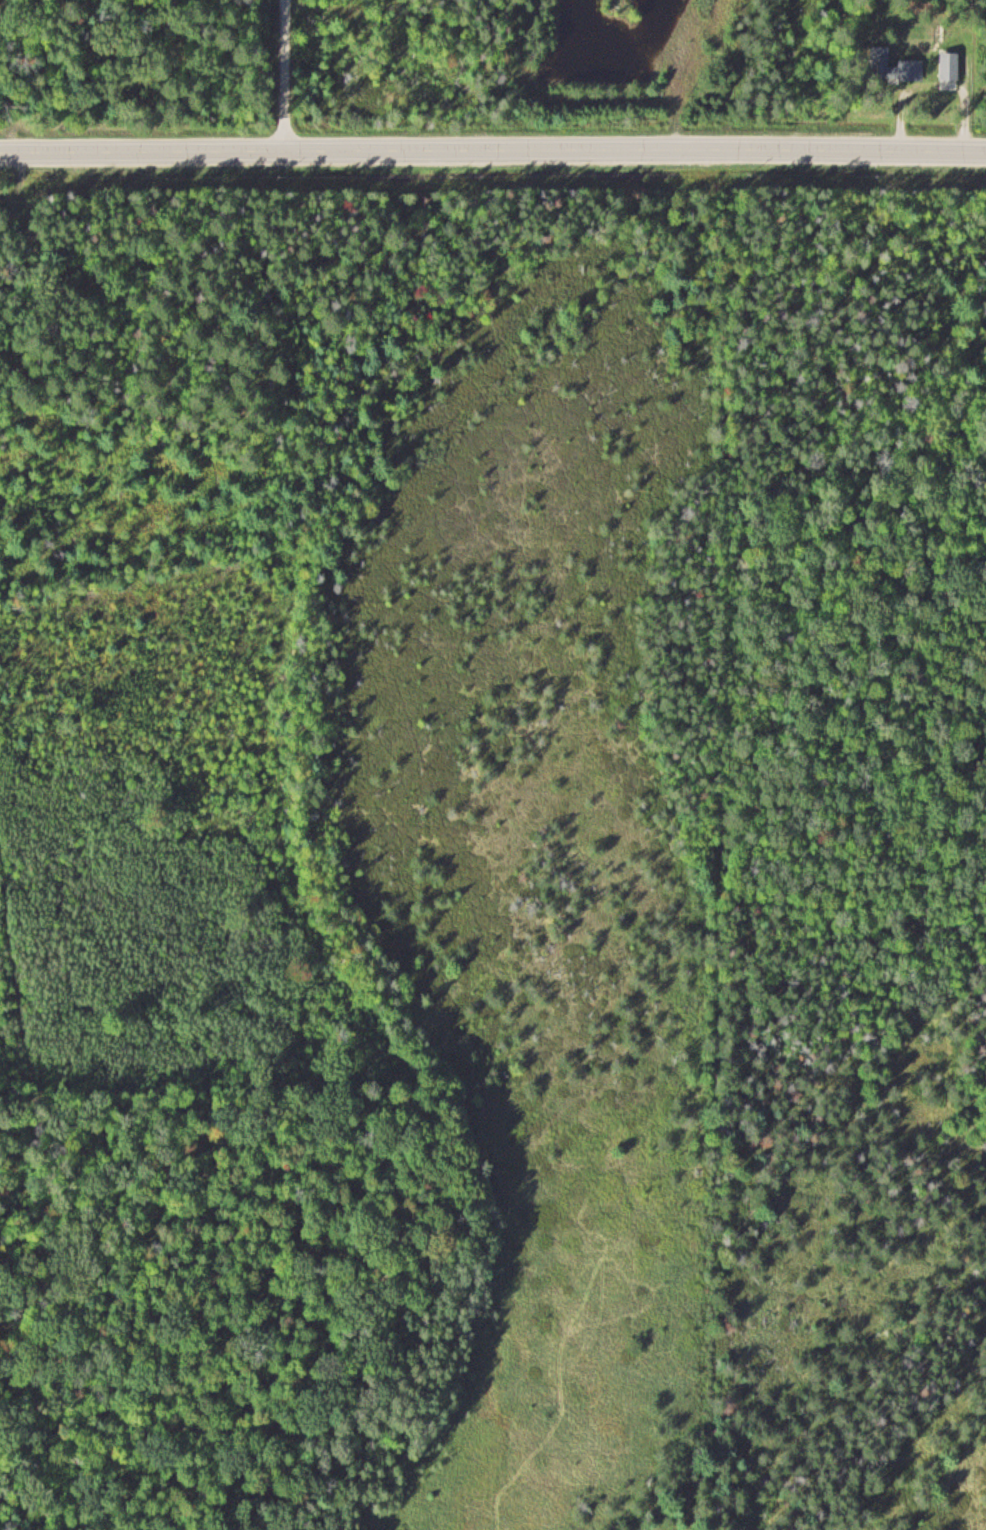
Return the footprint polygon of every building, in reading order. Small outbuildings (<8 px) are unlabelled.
[(882,82),(924,82),(924,62),(891,62),(891,47),(872,48),(872,61),(882,61),(882,82)] [(963,53),(941,53),(941,79),(969,80),(969,57),(963,57),(963,53)]
